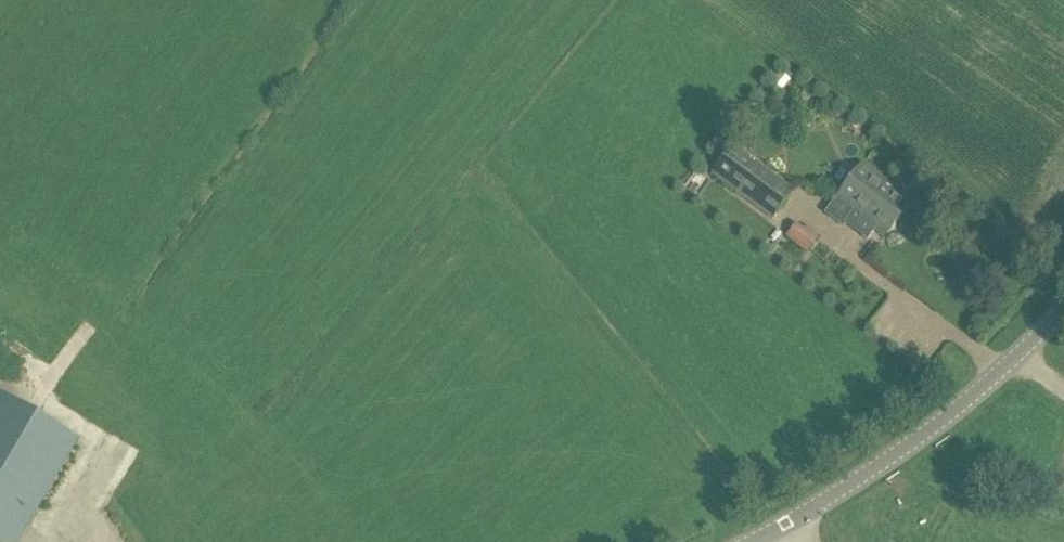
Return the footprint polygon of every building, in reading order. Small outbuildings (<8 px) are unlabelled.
[(768,75),(762,95),(776,99),(783,79),(768,75)] [(713,175),(773,219),(794,192),(734,147),(713,175)] [(873,229),(885,238),(911,202),(863,166),(836,201),(860,219),(854,226),(868,237),(873,229)] [(787,237),(808,253),(817,242),(795,226),(787,237)] [(0,393),(0,541),(20,541),(80,441),(0,393)]
